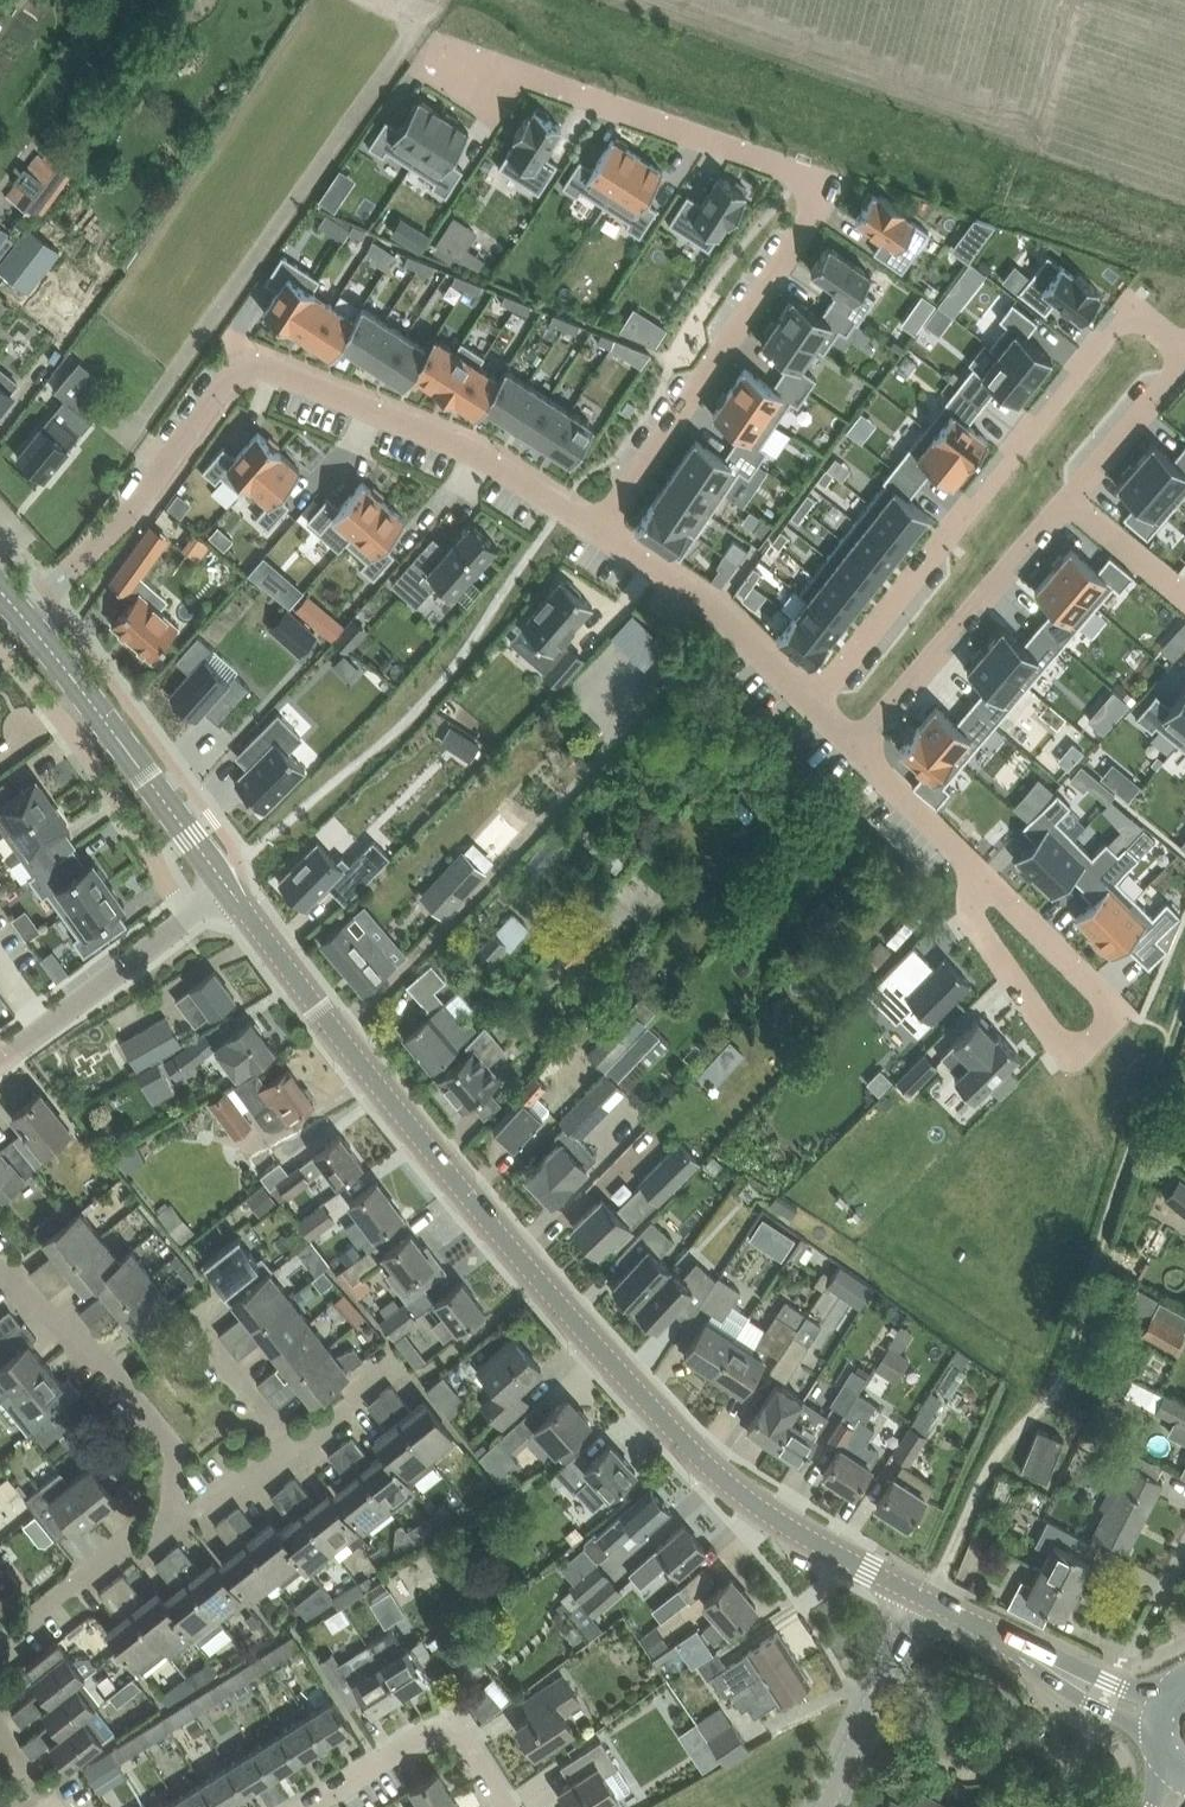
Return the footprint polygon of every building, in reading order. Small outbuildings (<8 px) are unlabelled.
[(457,35),(459,24),(435,19),(432,30),(457,35)] [(386,121),(370,145),(383,154),(387,148),(410,164),(441,116),(418,100),(399,129),(386,121)] [(518,139),(500,166),(538,191),(555,164),(541,155),(559,126),(547,118),(549,115),(538,107),(536,111),(535,111),(531,116),(527,114),(513,136),(518,139)] [(441,116),(410,164),(435,180),(432,185),(444,193),(460,169),(446,160),(465,131),(457,126),(461,120),(448,112),(445,118),(441,116)] [(579,160),(563,185),(577,194),(580,189),(605,205),(636,156),(625,149),(628,144),(617,136),(613,141),(611,140),(593,169),(579,160)] [(36,152),(7,193),(32,211),(62,171),(72,157),(53,144),(43,157),(36,152)] [(636,156),(605,205),(629,220),(626,225),(640,234),(655,209),(643,201),(661,171),(636,156)] [(687,195),(669,223),(707,247),(725,218),(730,221),(743,200),(739,197),(743,191),(720,176),(702,205),(687,195)] [(327,188),(319,200),(335,211),(343,199),(327,188)] [(866,205),(857,219),(884,237),(875,251),(901,270),(927,232),(900,213),(902,210),(881,196),(879,198),(873,194),(869,191),(862,202),(866,205)] [(453,214),(435,243),(459,258),(466,247),(477,230),(453,214)] [(400,216),(390,232),(417,250),(428,234),(400,216)] [(967,228),(953,248),(969,259),(983,240),(995,224),(975,217),(974,218),(967,228)] [(13,237),(7,232),(9,228),(0,221),(0,255),(13,237)] [(352,223),(349,232),(362,238),(366,229),(352,223)] [(0,264),(0,268),(29,290),(59,250),(29,227),(0,264)] [(373,239),(367,251),(377,257),(384,246),(373,239)] [(828,246),(812,270),(839,288),(829,302),(855,319),(857,320),(872,298),(859,289),(869,274),(828,246)] [(282,253),(263,281),(277,290),(264,310),(289,326),(312,290),(313,291),(321,278),(282,253)] [(408,254),(404,263),(418,268),(421,259),(408,254)] [(1030,276),(1018,291),(1045,312),(1056,299),(1082,320),(1092,307),(1095,309),(1103,299),(1100,296),(1101,296),(1096,291),(1098,289),(1076,271),(1073,274),(1048,254),(1030,276)] [(421,259),(418,268),(431,273),(434,265),(421,259)] [(970,261),(959,275),(975,288),(986,273),(970,261)] [(456,273),(452,282),(465,287),(469,279),(456,273)] [(469,279),(465,287),(478,293),(482,284),(469,279)] [(312,290),(289,326),(310,340),(333,304),(313,291),(312,290)] [(505,293),(501,302),(514,307),(518,299),(505,293)] [(793,297),(778,319),(813,343),(823,350),(838,328),(845,332),(855,319),(829,302),(820,315),(793,297)] [(518,299),(514,307),(528,313),(531,304),(518,299)] [(1006,323),(989,345),(998,352),(999,351),(1034,379),(1036,377),(1039,379),(1047,369),(1044,366),(1052,357),(1025,337),(1038,321),(1012,301),(999,318),(1006,323)] [(333,304),(310,340),(329,352),(353,316),(333,304)] [(353,316),(329,352),(333,354),(335,351),(344,357),(350,349),(361,356),(384,320),(360,305),(353,316)] [(553,313),(550,322),(563,327),(567,318),(553,313)] [(567,318),(563,327),(576,333),(580,324),(567,318)] [(769,333),(762,342),(789,361),(780,374),(805,391),(814,378),(797,367),(813,343),(778,319),(776,322),(772,319),(765,330),(769,333)] [(384,320),(361,356),(382,369),(405,333),(384,320)] [(654,320),(642,339),(656,345),(666,328),(654,320)] [(405,333),(382,369),(402,382),(425,346),(405,333)] [(601,333),(598,341),(611,347),(614,338),(601,333)] [(425,346),(402,382),(404,384),(407,381),(416,386),(421,378),(432,386),(456,350),(454,348),(432,334),(425,346)] [(614,338),(611,347),(626,356),(632,345),(614,338)] [(456,350),(432,386),(454,400),(478,363),(480,364),(486,355),(460,339),(454,348),(456,350)] [(973,365),(957,385),(958,385),(982,405),(997,386),(1017,402),(1034,379),(999,351),(998,352),(982,372),(973,365)] [(478,363),(454,400),(477,415),(478,413),(476,412),(499,377),(498,376),(480,364),(478,363)] [(14,391),(12,389),(18,381),(0,366),(0,408),(14,391)] [(499,377),(476,412),(478,413),(487,419),(492,411),(503,419),(527,382),(504,367),(498,376),(499,377)] [(32,437),(17,456),(44,478),(59,460),(68,449),(92,419),(85,413),(103,392),(73,368),(54,390),(64,398),(41,427),(32,437)] [(745,368),(729,391),(775,422),(790,399),(796,404),(805,391),(780,374),(771,387),(745,368)] [(527,382),(503,419),(526,433),(549,396),(527,382)] [(957,385),(925,426),(970,461),(972,459),(975,461),(983,451),(980,448),(988,439),(967,423),(982,405),(958,385),(957,385)] [(720,404),(713,414),(741,433),(732,445),(758,462),(767,449),(759,444),(775,422),(729,391),(728,393),(723,390),(716,401),(720,404)] [(549,396),(526,433),(546,446),(570,409),(549,396)] [(570,409),(546,446),(571,463),(595,426),(570,409)] [(925,426),(893,466),(918,486),(933,467),(952,483),(970,461),(925,426)] [(224,446),(202,470),(216,482),(221,475),(242,494),(250,485),(281,450),(277,447),(280,444),(270,435),(267,439),(258,431),(235,457),(224,446)] [(696,440),(681,462),(724,492),(739,469),(749,475),(758,462),(732,445),(723,459),(696,440)] [(1135,464),(1178,500),(1184,493),(1184,443),(1172,458),(1154,442),(1135,464)] [(281,450),(250,485),(269,502),(256,517),(269,528),(290,504),(278,493),(301,468),(281,450)] [(681,462),(666,484),(709,513),(724,492),(681,462)] [(1125,476),(1117,485),(1136,501),(1123,516),(1147,537),(1178,500),(1135,464),(1133,466),(1130,464),(1122,473),(1125,476)] [(826,466),(817,478),(825,483),(834,471),(826,466)] [(885,481),(869,501),(912,534),(928,513),(909,498),(918,486),(893,466),(883,480),(885,481)] [(329,495),(308,519),(321,531),(340,548),(345,542),(354,533),(384,498),(382,497),(385,494),(375,485),(372,488),(364,480),(341,506),(329,495)] [(666,484),(652,505),(686,528),(695,534),(709,513),(666,484)] [(808,491),(799,503),(807,508),(815,496),(808,491)] [(354,533),(345,542),(366,560),(361,566),(374,578),(395,554),(383,543),(405,518),(384,498),(354,533)] [(869,501),(855,519),(898,552),(912,534),(869,501)] [(799,503),(791,515),(798,520),(807,508),(799,503)] [(652,505),(636,527),(679,557),(695,534),(686,528),(652,505)] [(762,518),(754,529),(761,535),(769,524),(762,518)] [(855,519),(841,537),(883,570),(898,552),(855,519)] [(433,535),(391,582),(400,590),(412,577),(429,591),(438,580),(453,593),(497,544),(470,521),(447,547),(433,535)] [(781,528),(772,540),(780,545),(789,533),(781,528)] [(841,537),(827,555),(869,588),(883,570),(841,537)] [(734,539),(723,553),(730,558),(737,564),(748,549),(734,539)] [(139,540),(109,582),(128,595),(130,591),(136,596),(112,622),(151,657),(178,626),(158,609),(167,599),(141,576),(157,554),(139,540)] [(772,540),(764,552),(771,557),(780,545),(772,540)] [(1060,554),(1052,564),(1055,566),(1053,569),(1096,605),(1113,585),(1120,591),(1134,575),(1109,554),(1096,569),(1071,547),(1063,556),(1060,554)] [(827,555),(813,573),(855,606),(869,588),(827,555)] [(754,565),(745,577),(753,583),(762,571),(754,565)] [(722,569),(713,581),(721,586),(729,575),(722,569)] [(1053,569),(1034,590),(1054,606),(1038,625),(1062,645),(1096,605),(1053,569)] [(813,573),(798,591),(807,598),(808,597),(841,624),(855,606),(813,573)] [(745,577),(737,589),(744,594),(753,583),(745,577)] [(562,578),(522,625),(540,641),(533,650),(548,663),(541,671),(561,687),(585,659),(567,644),(566,645),(561,641),(592,604),(562,578)] [(795,613),(793,615),(827,642),(829,640),(841,624),(808,597),(807,598),(795,613)] [(287,609),(273,624),(301,650),(315,635),(287,609)] [(326,612),(314,625),(331,640),(332,639),(343,626),(326,612)] [(644,615),(621,639),(655,672),(678,648),(644,615)] [(793,615),(777,636),(811,663),(827,642),(793,615)] [(343,626),(332,639),(344,648),(363,627),(352,617),(343,626)] [(1184,642),(1184,623),(1175,633),(1184,642)] [(1004,626),(985,648),(1029,685),(1062,645),(1038,625),(1023,643),(1004,626)] [(189,673),(169,695),(197,720),(205,710),(220,693),(235,705),(250,687),(235,673),(229,680),(205,658),(214,648),(198,634),(175,660),(189,673)] [(685,644),(663,669),(680,684),(702,660),(685,644)] [(975,660),(967,669),(986,685),(971,704),(995,724),(1029,685),(985,648),(983,650),(980,648),(972,658),(975,660)] [(357,667),(343,652),(332,663),(347,678),(357,667)] [(1135,716),(1152,730),(1156,724),(1178,742),(1180,739),(1184,734),(1184,686),(1171,704),(1156,691),(1135,716)] [(1113,689),(1106,698),(1122,712),(1130,703),(1113,689)] [(1128,689),(1123,695),(1132,702),(1136,697),(1128,689)] [(919,724),(917,726),(961,764),(995,724),(971,704),(955,722),(936,705),(920,725),(919,724)] [(248,767),(234,781),(263,810),(305,768),(287,751),(301,737),(278,714),(244,748),(255,760),(248,767)] [(907,739),(899,748),(925,770),(912,785),(936,806),(950,789),(944,784),(961,764),(917,726),(915,729),(912,727),(904,736),(907,739)] [(464,735),(454,750),(469,760),(479,745),(464,735)] [(1081,765),(1070,778),(1084,789),(1087,785),(1094,776),(1081,765)] [(751,775),(735,792),(749,805),(765,788),(751,775)] [(6,833),(50,801),(34,780),(13,796),(3,782),(0,785),(0,825),(6,833)] [(1034,838),(1015,857),(1023,865),(1020,868),(1029,877),(1032,874),(1034,876),(1074,836),(1074,835),(1086,824),(1068,806),(1071,804),(1057,790),(1022,826),(1034,838)] [(35,873),(52,861),(58,856),(45,838),(65,823),(50,801),(6,833),(35,873)] [(463,849),(420,895),(444,918),(487,871),(486,870),(521,832),(501,812),(464,851),(463,849)] [(1123,826),(1108,841),(1118,850),(1126,843),(1144,825),(1133,816),(1123,826)] [(1144,827),(1127,844),(1139,856),(1156,839),(1144,827)] [(1074,836),(1034,876),(1053,895),(1072,876),(1082,886),(1083,887),(1104,866),(1119,851),(1118,850),(1108,841),(1106,839),(1092,854),(1074,836)] [(316,841),(278,880),(304,907),(317,894),(319,897),(329,887),(344,902),(389,856),(372,839),(348,863),(341,856),(336,861),(316,841)] [(1092,901),(1075,917),(1094,936),(1135,896),(1117,879),(1139,856),(1127,844),(1126,843),(1118,850),(1119,851),(1104,866),(1083,887),(1082,886),(1080,889),(1092,901)] [(615,851),(605,862),(616,872),(626,862),(615,851)] [(52,861),(35,873),(29,877),(42,896),(47,892),(63,914),(108,881),(92,860),(65,880),(52,861)] [(108,881),(63,914),(79,936),(74,939),(85,953),(107,937),(96,922),(123,902),(108,881)] [(1096,938),(1093,941),(1103,951),(1106,948),(1113,956),(1125,944),(1148,966),(1167,947),(1182,914),(1167,900),(1152,914),(1135,896),(1094,936),(1096,938)] [(835,906),(817,925),(826,934),(845,914),(835,906)] [(339,927),(321,942),(362,991),(381,975),(392,966),(395,963),(354,914),(339,927)] [(903,919),(886,940),(895,948),(897,949),(914,929),(903,919)] [(494,932),(480,947),(493,959),(507,944),(494,932)] [(879,939),(861,957),(866,962),(876,970),(893,951),(879,939)] [(913,945),(867,991),(896,1020),(900,1016),(918,1034),(932,1020),(970,982),(944,956),(934,966),(913,945)] [(60,962),(49,970),(57,981),(67,973),(69,972),(60,962)] [(432,1012),(403,1036),(431,1068),(449,1053),(458,1046),(456,1043),(476,1026),(465,1014),(461,1018),(435,989),(447,979),(433,963),(426,969),(408,984),(422,1001),(422,1000),(432,1012)] [(195,1025),(234,996),(214,970),(176,999),(195,1025)] [(613,1021),(586,1052),(606,1069),(633,1039),(648,1022),(628,1005),(613,1021)] [(977,1018),(941,1055),(958,1073),(954,1077),(974,1096),(987,1083),(1000,1096),(1019,1077),(1006,1064),(1018,1052),(999,1033),(995,1036),(988,1029),(994,1024),(992,1023),(991,1025),(981,1015),(978,1019),(977,1018)] [(122,1041),(134,1061),(138,1068),(181,1043),(177,1037),(166,1016),(122,1041)] [(214,1046),(223,1058),(236,1075),(251,1065),(255,1063),(274,1048),(251,1018),(232,1033),(214,1046)] [(457,1064),(439,1079),(463,1107),(481,1092),(486,1088),(500,1075),(488,1060),(505,1047),(494,1034),(492,1035),(486,1027),(471,1040),(473,1043),(463,1054),(465,1056),(462,1060),(457,1064)] [(194,1041),(166,1063),(176,1076),(204,1054),(214,1046),(204,1033),(194,1041)] [(730,1038),(717,1052),(731,1065),(744,1052),(730,1038)] [(925,1049),(896,1078),(909,1091),(938,1063),(925,1049)] [(158,1061),(137,1073),(150,1096),(171,1085),(158,1061)] [(548,1072),(554,1085),(576,1075),(570,1062),(548,1072)] [(279,1126),(287,1121),(314,1101),(289,1068),(267,1085),(257,1072),(246,1078),(234,1086),(255,1113),(260,1121),(265,1126),(270,1128),(276,1127),(279,1126)] [(880,1068),(867,1082),(878,1093),(892,1080),(880,1068)] [(543,1158),(526,1175),(551,1200),(568,1184),(573,1179),(597,1156),(579,1138),(607,1109),(597,1100),(617,1081),(608,1072),(560,1120),(566,1126),(555,1137),(560,1142),(543,1158)] [(510,1108),(493,1126),(516,1147),(532,1129),(544,1116),(549,1110),(550,1106),(536,1094),(545,1084),(533,1073),(512,1097),(505,1104),(510,1108)] [(234,1137),(253,1123),(226,1089),(208,1103),(234,1137)] [(502,1090),(496,1096),(502,1103),(508,1097),(502,1090)] [(24,1129),(12,1138),(18,1144),(37,1168),(55,1153),(48,1145),(69,1128),(55,1111),(40,1092),(12,1114),(24,1129)] [(279,1199),(287,1193),(288,1195),(309,1178),(309,1177),(325,1166),(337,1181),(343,1177),(362,1162),(341,1134),(322,1148),(316,1152),(316,1153),(289,1172),(280,1160),(280,1161),(271,1150),(255,1162),(263,1173),(260,1176),(279,1199)] [(639,1180),(637,1182),(657,1202),(658,1203),(699,1161),(678,1140),(639,1180)] [(18,1144),(6,1154),(0,1146),(0,1190),(3,1194),(14,1185),(37,1168),(18,1144)] [(126,1171),(146,1161),(145,1159),(138,1146),(137,1145),(117,1156),(126,1171)] [(713,1155),(705,1164),(715,1173),(723,1165),(713,1155)] [(358,1245),(382,1227),(401,1213),(377,1180),(358,1195),(350,1201),(361,1215),(344,1227),(358,1245)] [(1166,1198),(1184,1214),(1184,1182),(1182,1180),(1166,1198)] [(590,1209),(573,1225),(598,1251),(610,1239),(615,1243),(632,1227),(647,1212),(646,1212),(656,1202),(640,1185),(630,1195),(617,1209),(604,1196),(590,1209)] [(265,1187),(249,1200),(259,1214),(276,1201),(265,1187)] [(166,1201),(157,1208),(160,1212),(159,1213),(182,1242),(195,1232),(172,1203),(169,1205),(166,1201)] [(63,1203),(49,1214),(59,1227),(63,1224),(73,1215),(63,1203)] [(333,1219),(321,1203),(298,1220),(310,1235),(333,1219)] [(58,1248),(29,1271),(38,1283),(99,1235),(79,1211),(73,1215),(63,1224),(59,1227),(48,1235),(58,1248)] [(775,1243),(784,1224),(769,1217),(760,1237),(775,1243)] [(634,1261),(612,1284),(616,1287),(612,1290),(628,1305),(631,1301),(634,1304),(670,1266),(659,1256),(674,1240),(652,1219),(622,1250),(634,1261)] [(407,1300),(415,1294),(427,1284),(446,1270),(427,1244),(422,1248),(411,1233),(384,1253),(395,1268),(387,1274),(407,1300)] [(229,1303),(273,1268),(262,1255),(258,1258),(239,1234),(223,1248),(204,1262),(223,1286),(219,1289),(229,1303)] [(119,1260),(99,1235),(38,1283),(48,1296),(77,1272),(88,1285),(99,1276),(119,1260)] [(800,1236),(788,1255),(797,1261),(806,1246),(809,1242),(800,1236)] [(309,1240),(297,1250),(316,1274),(322,1269),(323,1268),(328,1264),(309,1240)] [(354,1243),(341,1253),(348,1263),(361,1253),(354,1243)] [(337,1273),(358,1297),(372,1286),(364,1274),(380,1262),(370,1248),(362,1254),(361,1253),(348,1263),(346,1264),(347,1265),(343,1268),(337,1273)] [(89,1323),(150,1274),(130,1250),(119,1260),(99,1276),(109,1287),(79,1310),(89,1323)] [(821,1252),(817,1258),(835,1270),(839,1264),(839,1263),(822,1251),(821,1252)] [(190,1283),(196,1277),(177,1254),(171,1259),(190,1283)] [(670,1266),(634,1304),(638,1307),(635,1311),(650,1325),(654,1322),(657,1325),(678,1302),(693,1316),(700,1304),(716,1280),(715,1279),(697,1261),(682,1277),(670,1266)] [(841,1265),(828,1284),(859,1306),(872,1287),(841,1265)] [(316,1274),(311,1278),(321,1290),(332,1281),(322,1269),(316,1274)] [(823,1271),(814,1284),(823,1289),(831,1277),(830,1276),(823,1271)] [(248,1309),(218,1333),(228,1345),(289,1297),(269,1272),(238,1297),(248,1309)] [(89,1323),(99,1335),(128,1312),(138,1324),(169,1299),(155,1280),(150,1274),(89,1323)] [(716,1280),(700,1304),(712,1311),(722,1318),(731,1303),(740,1290),(718,1275),(715,1279),(716,1280)] [(444,1339),(465,1323),(484,1308),(462,1280),(443,1295),(435,1300),(446,1314),(432,1324),(444,1339)] [(345,1292),(336,1301),(355,1323),(365,1315),(345,1292)] [(228,1345),(238,1357),(267,1334),(277,1346),(308,1321),(289,1297),(228,1345)] [(1144,1331),(1175,1347),(1184,1327),(1184,1312),(1160,1299),(1144,1331)] [(736,1337),(713,1372),(741,1390),(754,1371),(764,1355),(769,1348),(779,1355),(794,1333),(806,1315),(786,1301),(776,1315),(768,1327),(750,1315),(736,1337)] [(381,1320),(393,1335),(416,1318),(404,1303),(381,1320)] [(21,1324),(9,1309),(0,1316),(0,1340),(21,1324)] [(706,1319),(684,1353),(713,1372),(736,1337),(708,1318),(707,1318),(706,1319)] [(0,1340),(0,1397),(0,1398),(45,1362),(29,1343),(37,1336),(24,1321),(21,1324),(0,1340)] [(287,1358),(257,1382),(267,1394),(328,1346),(308,1321),(277,1346),(287,1358)] [(899,1326),(887,1346),(897,1352),(899,1353),(912,1333),(899,1326)] [(779,1355),(771,1368),(786,1379),(809,1344),(794,1333),(779,1355)] [(512,1335),(495,1352),(479,1366),(500,1389),(483,1404),(502,1425),(510,1418),(527,1402),(516,1390),(541,1367),(512,1335)] [(328,1346),(267,1394),(276,1406),(306,1383),(315,1396),(347,1371),(363,1358),(354,1346),(335,1354),(333,1352),(328,1346)] [(416,1346),(406,1353),(417,1366),(426,1359),(416,1346)] [(887,1346),(874,1369),(884,1375),(897,1352),(887,1346)] [(1090,1359),(1085,1377),(1096,1383),(1109,1370),(1090,1359)] [(29,1433),(63,1406),(81,1391),(69,1376),(62,1382),(45,1362),(0,1398),(29,1433)] [(843,1382),(830,1402),(834,1404),(845,1412),(846,1412),(859,1392),(868,1377),(852,1367),(843,1382)] [(964,1399),(971,1373),(956,1369),(949,1395),(964,1399)] [(761,1407),(748,1426),(774,1444),(803,1399),(790,1391),(777,1382),(761,1407)] [(392,1384),(379,1393),(428,1454),(453,1435),(425,1399),(412,1409),(392,1384)] [(841,1446),(823,1473),(853,1492),(879,1452),(865,1444),(876,1428),(864,1421),(876,1403),(859,1392),(846,1412),(845,1412),(841,1418),(854,1426),(842,1446),(841,1446)] [(910,1422),(894,1448),(912,1459),(928,1433),(938,1416),(933,1412),(940,1400),(928,1392),(910,1422)] [(379,1393),(367,1403),(390,1432),(379,1442),(376,1438),(375,1439),(387,1454),(388,1453),(413,1485),(410,1480),(434,1462),(428,1454),(428,1455),(379,1393)] [(1156,1409),(1175,1419),(1184,1424),(1184,1404),(1164,1393),(1156,1409)] [(547,1415),(534,1426),(562,1457),(566,1461),(586,1443),(576,1432),(586,1423),(585,1422),(564,1399),(547,1415)] [(803,1399),(774,1444),(799,1460),(812,1441),(827,1418),(829,1416),(803,1399)] [(1169,1431),(1184,1439),(1184,1424),(1175,1419),(1169,1431)] [(528,1434),(517,1421),(480,1456),(498,1479),(517,1461),(509,1452),(528,1434)] [(1038,1427),(1021,1469),(1047,1479),(1064,1438),(1038,1427)] [(387,1454),(375,1463),(352,1434),(340,1444),(389,1505),(413,1485),(388,1453),(387,1454)] [(576,1490),(593,1508),(635,1469),(611,1443),(589,1462),(579,1451),(555,1471),(574,1492),(576,1490)] [(389,1505),(340,1444),(328,1453),(351,1483),(340,1492),(337,1488),(336,1489),(364,1524),(389,1505)] [(72,1479),(69,1481),(96,1514),(117,1498),(112,1492),(120,1486),(108,1470),(114,1465),(105,1453),(93,1462),(90,1464),(72,1479)] [(1107,1508),(1090,1540),(1098,1545),(1102,1536),(1126,1549),(1162,1480),(1141,1469),(1124,1460),(1117,1475),(1122,1478),(1107,1508)] [(889,1484),(876,1504),(907,1523),(914,1513),(922,1518),(933,1501),(926,1496),(934,1484),(914,1471),(903,1463),(889,1484)] [(76,1531),(96,1514),(69,1481),(61,1470),(25,1498),(57,1538),(72,1526),(76,1531)] [(283,1485),(332,1546),(345,1535),(353,1546),(365,1537),(328,1490),(327,1491),(330,1495),(318,1504),(295,1475),(283,1485)] [(1000,1478),(993,1495),(1004,1499),(1011,1482),(1000,1478)] [(321,1555),(332,1546),(283,1485),(271,1494),(294,1524),(282,1533),(281,1534),(299,1556),(307,1566),(312,1571),(325,1562),(321,1555)] [(584,1545),(561,1566),(575,1581),(596,1563),(596,1557),(601,1557),(634,1528),(640,1535),(652,1525),(669,1509),(650,1488),(633,1503),(597,1535),(594,1531),(585,1540),(584,1545)] [(22,1500),(11,1508),(21,1521),(32,1512),(22,1500)] [(489,1510),(499,1530),(517,1521),(507,1501),(489,1510)] [(307,1566),(299,1556),(281,1534),(282,1533),(272,1520),(271,1521),(274,1525),(262,1534),(239,1505),(227,1514),(275,1575),(283,1585),(307,1566)] [(443,1524),(439,1518),(435,1512),(408,1528),(417,1540),(443,1524)] [(227,1514),(215,1524),(238,1553),(226,1563),(223,1559),(222,1560),(250,1595),(275,1575),(227,1514)] [(470,1514),(456,1522),(463,1534),(477,1525),(470,1514)] [(35,1515),(24,1524),(31,1533),(42,1524),(35,1515)] [(1036,1543),(1035,1544),(1038,1546),(1050,1552),(1042,1568),(1041,1569),(1076,1588),(1089,1564),(1098,1545),(1090,1540),(1090,1541),(1047,1519),(1037,1541),(1036,1543)] [(408,1528),(407,1529),(402,1522),(395,1527),(394,1545),(397,1552),(417,1540),(408,1528)] [(679,1569),(687,1563),(705,1547),(684,1523),(630,1571),(642,1584),(669,1559),(679,1569)] [(575,1525),(565,1534),(573,1543),(583,1535),(575,1525)] [(217,1614),(241,1594),(212,1559),(211,1559),(214,1563),(203,1572),(179,1542),(167,1552),(217,1614)] [(967,1577),(984,1584),(998,1548),(981,1542),(967,1577)] [(386,1544),(371,1553),(377,1564),(379,1563),(381,1562),(393,1555),(386,1544)] [(224,1623),(217,1614),(167,1552),(154,1562),(178,1592),(167,1601),(166,1602),(191,1633),(192,1634),(194,1637),(199,1643),(224,1623)] [(564,1599),(571,1608),(607,1577),(596,1563),(575,1581),(570,1586),(571,1587),(560,1596),(564,1599)] [(19,1580),(7,1566),(3,1569),(0,1565),(0,1595),(19,1580)] [(691,1601),(714,1580),(703,1568),(680,1588),(691,1601)] [(1018,1584),(1007,1605),(1043,1624),(1051,1609),(1062,1614),(1067,1605),(1074,1606),(1079,1595),(1076,1589),(1076,1588),(1041,1569),(1033,1585),(1021,1579),(1018,1584)] [(147,1602),(123,1572),(111,1582),(160,1643),(170,1655),(194,1637),(192,1634),(191,1633),(166,1602),(167,1601),(157,1588),(156,1589),(159,1593),(147,1602)] [(367,1577),(359,1582),(364,1589),(372,1584),(367,1577)] [(571,1608),(567,1612),(589,1638),(601,1629),(591,1617),(595,1614),(621,1593),(607,1577),(571,1608)] [(714,1642),(738,1621),(756,1605),(731,1577),(703,1602),(716,1617),(703,1629),(714,1642)] [(383,1579),(369,1587),(376,1598),(370,1602),(385,1625),(405,1612),(390,1589),(385,1582),(383,1579)] [(973,1580),(969,1587),(979,1592),(983,1584),(973,1580)] [(111,1582),(99,1591),(123,1621),(111,1631),(108,1627),(107,1628),(145,1675),(170,1655),(160,1643),(111,1582)] [(678,1588),(667,1596),(676,1607),(687,1599),(678,1588)] [(345,1589),(332,1598),(338,1608),(351,1599),(345,1589)] [(564,1599),(556,1606),(563,1615),(567,1612),(571,1608),(564,1599)] [(252,1611),(245,1617),(252,1626),(259,1620),(252,1611)] [(656,1627),(643,1637),(655,1653),(668,1644),(656,1627)] [(697,1663),(713,1652),(697,1628),(676,1642),(689,1662),(692,1666),(697,1663)] [(386,1631),(367,1643),(399,1694),(427,1677),(419,1665),(421,1664),(418,1661),(417,1662),(408,1647),(394,1656),(386,1642),(391,1639),(386,1631)] [(788,1669),(797,1663),(775,1633),(749,1651),(749,1652),(727,1667),(716,1650),(713,1652),(697,1663),(707,1680),(712,1677),(715,1680),(727,1696),(735,1690),(781,1658),(788,1669)] [(280,1660),(301,1647),(294,1635),(273,1648),(280,1660)] [(57,1640),(28,1663),(36,1674),(65,1651),(65,1650),(58,1641),(57,1640)] [(332,1651),(320,1659),(338,1688),(350,1708),(364,1699),(364,1700),(365,1699),(373,1710),(399,1694),(367,1643),(339,1661),(332,1651)] [(72,1660),(65,1651),(36,1674),(28,1663),(26,1661),(1,1681),(11,1694),(33,1676),(42,1688),(35,1693),(46,1706),(81,1677),(84,1675),(83,1674),(88,1670),(96,1663),(89,1657),(85,1655),(82,1655),(77,1656),(72,1660)] [(255,1676),(275,1663),(267,1651),(248,1664),(255,1676)] [(811,1681),(797,1663),(788,1669),(781,1658),(735,1690),(754,1717),(780,1700),(781,1701),(811,1681)] [(468,1665),(457,1674),(466,1685),(477,1676),(468,1665)] [(229,1692),(248,1680),(241,1668),(221,1680),(229,1692)] [(97,1680),(88,1670),(83,1674),(84,1675),(81,1677),(46,1706),(35,1693),(11,1712),(21,1725),(44,1708),(53,1719),(46,1724),(56,1737),(94,1707),(94,1706),(95,1705),(100,1700),(105,1696),(96,1685),(97,1680)] [(563,1712),(580,1702),(562,1674),(524,1698),(524,1700),(534,1693),(542,1706),(516,1723),(535,1753),(573,1728),(563,1712)] [(132,1676),(121,1685),(128,1694),(140,1685),(132,1676)] [(482,1718),(500,1703),(484,1684),(466,1700),(482,1718)] [(215,1685),(195,1697),(203,1709),(222,1696),(215,1685)] [(333,1698),(307,1715),(324,1741),(350,1725),(333,1698)] [(176,1726),(196,1713),(188,1701),(168,1714),(176,1726)] [(77,1760),(88,1751),(115,1730),(95,1705),(94,1706),(94,1707),(56,1737),(46,1724),(22,1744),(32,1756),(51,1741),(69,1765),(69,1766),(77,1760)] [(297,1758),(324,1741),(307,1715),(281,1731),(297,1758)] [(198,1717),(188,1723),(196,1735),(205,1729),(198,1717)] [(150,1742),(170,1729),(162,1718),(143,1730),(150,1742)] [(723,1763),(725,1765),(749,1749),(748,1748),(731,1723),(707,1739),(708,1740),(720,1758),(723,1763)] [(254,1747),(271,1774),(297,1758),(281,1731),(254,1747)] [(124,1758),(143,1746),(136,1734),(117,1746),(124,1758)] [(559,1789),(570,1806),(600,1806),(609,1802),(619,1795),(629,1788),(630,1786),(617,1765),(600,1739),(580,1752),(572,1757),(573,1758),(583,1773),(559,1789)] [(708,1740),(690,1753),(702,1770),(720,1758),(708,1740)] [(228,1764),(245,1791),(271,1774),(254,1747),(228,1764)] [(83,1768),(84,1769),(100,1794),(127,1777),(117,1763),(110,1751),(83,1768)] [(218,1806),(220,1806),(245,1791),(228,1764),(202,1781),(218,1806)] [(425,1777),(411,1787),(419,1801),(409,1806),(437,1806),(454,1796),(437,1770),(425,1777)] [(176,1797),(182,1806),(218,1806),(202,1781),(176,1797)] [(925,1794),(911,1787),(904,1801),(891,1794),(885,1806),(950,1806),(925,1794)] [(454,1796),(437,1806),(461,1806),(454,1796)] [(176,1797),(160,1806),(182,1806),(176,1797)]
